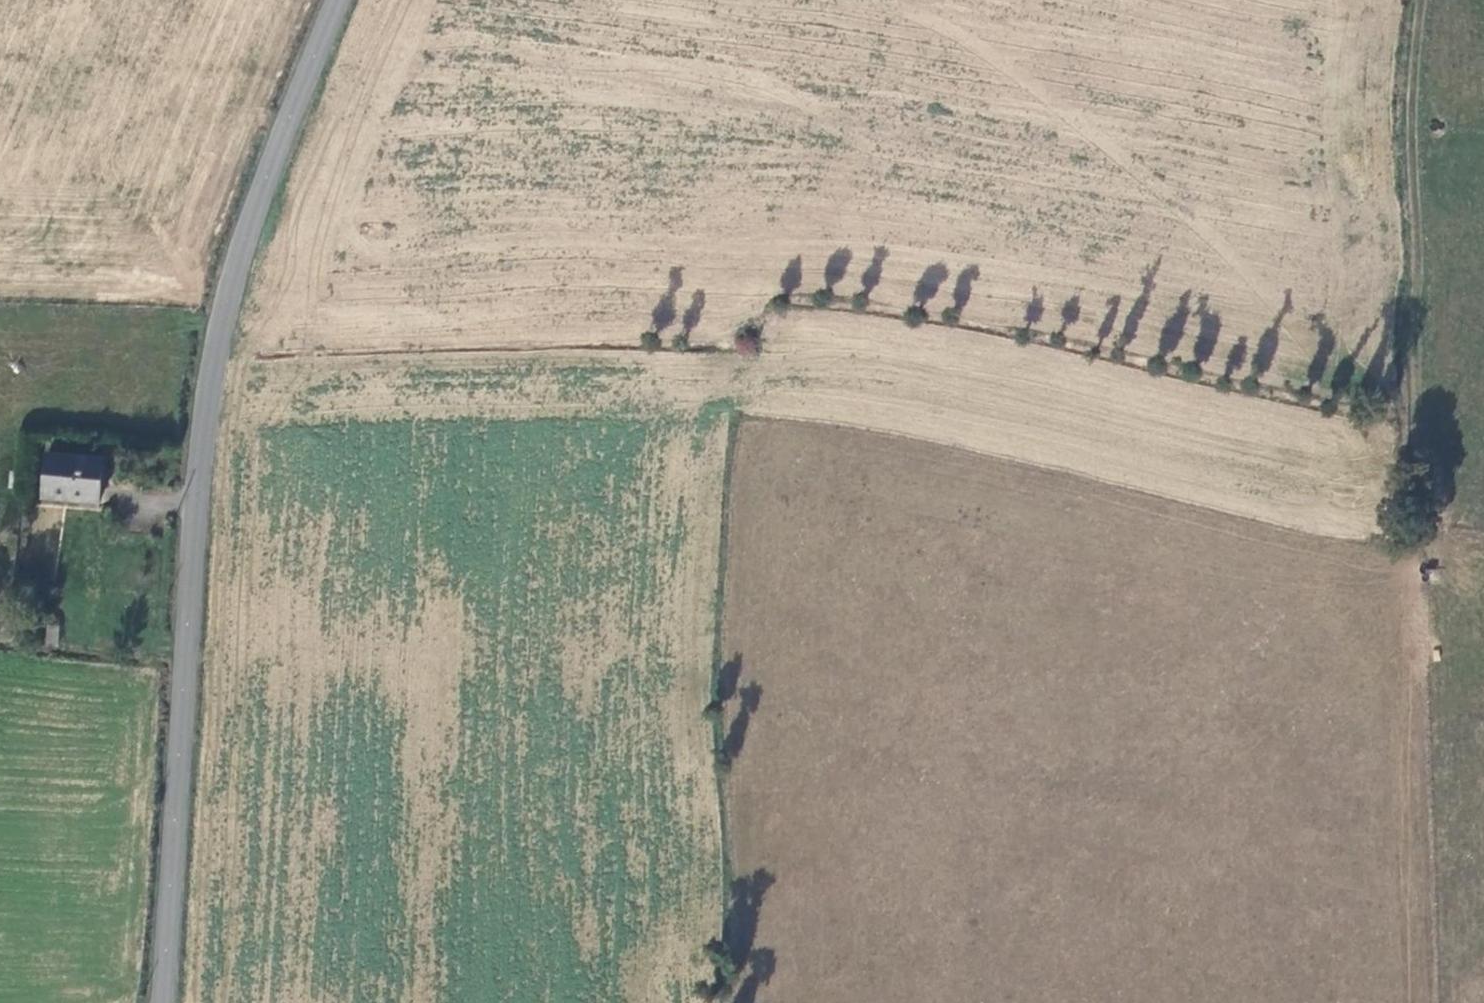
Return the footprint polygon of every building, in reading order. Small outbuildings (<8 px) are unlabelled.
[(100,504),(105,460),(48,454),(43,498),(100,504)] [(48,625),(47,646),(59,647),(60,626),(48,625)]
